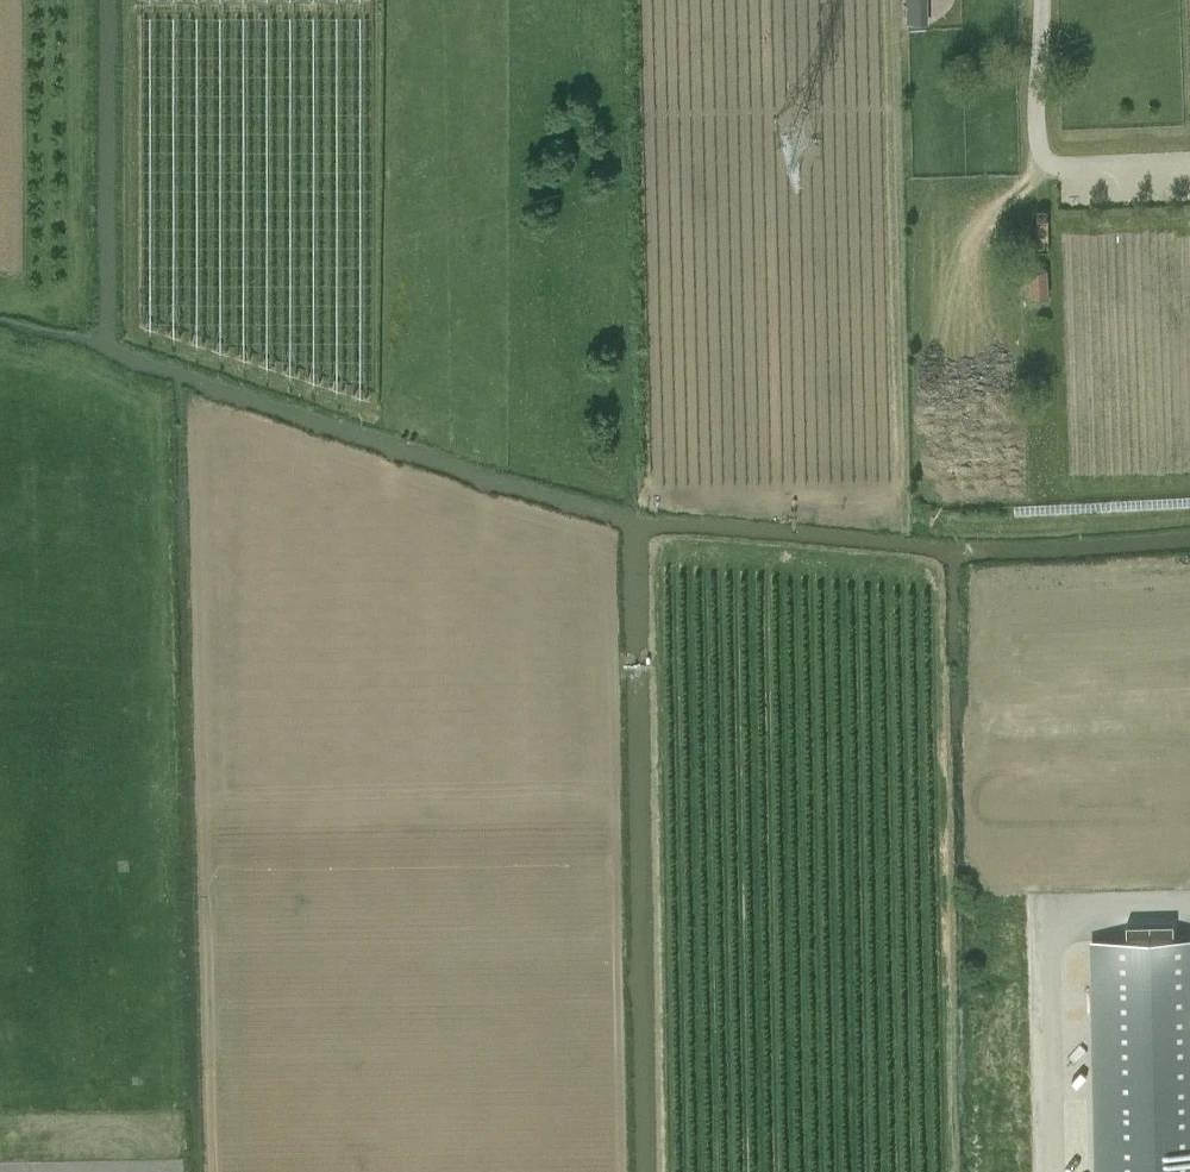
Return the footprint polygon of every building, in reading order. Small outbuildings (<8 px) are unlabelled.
[(905,23),(927,23),(927,0),(905,0),(905,23)] [(1029,270),(1031,298),(1048,297),(1046,268),(1029,270)] [(1096,941),(1098,1171),(1189,1171),(1189,938),(1096,941)]
